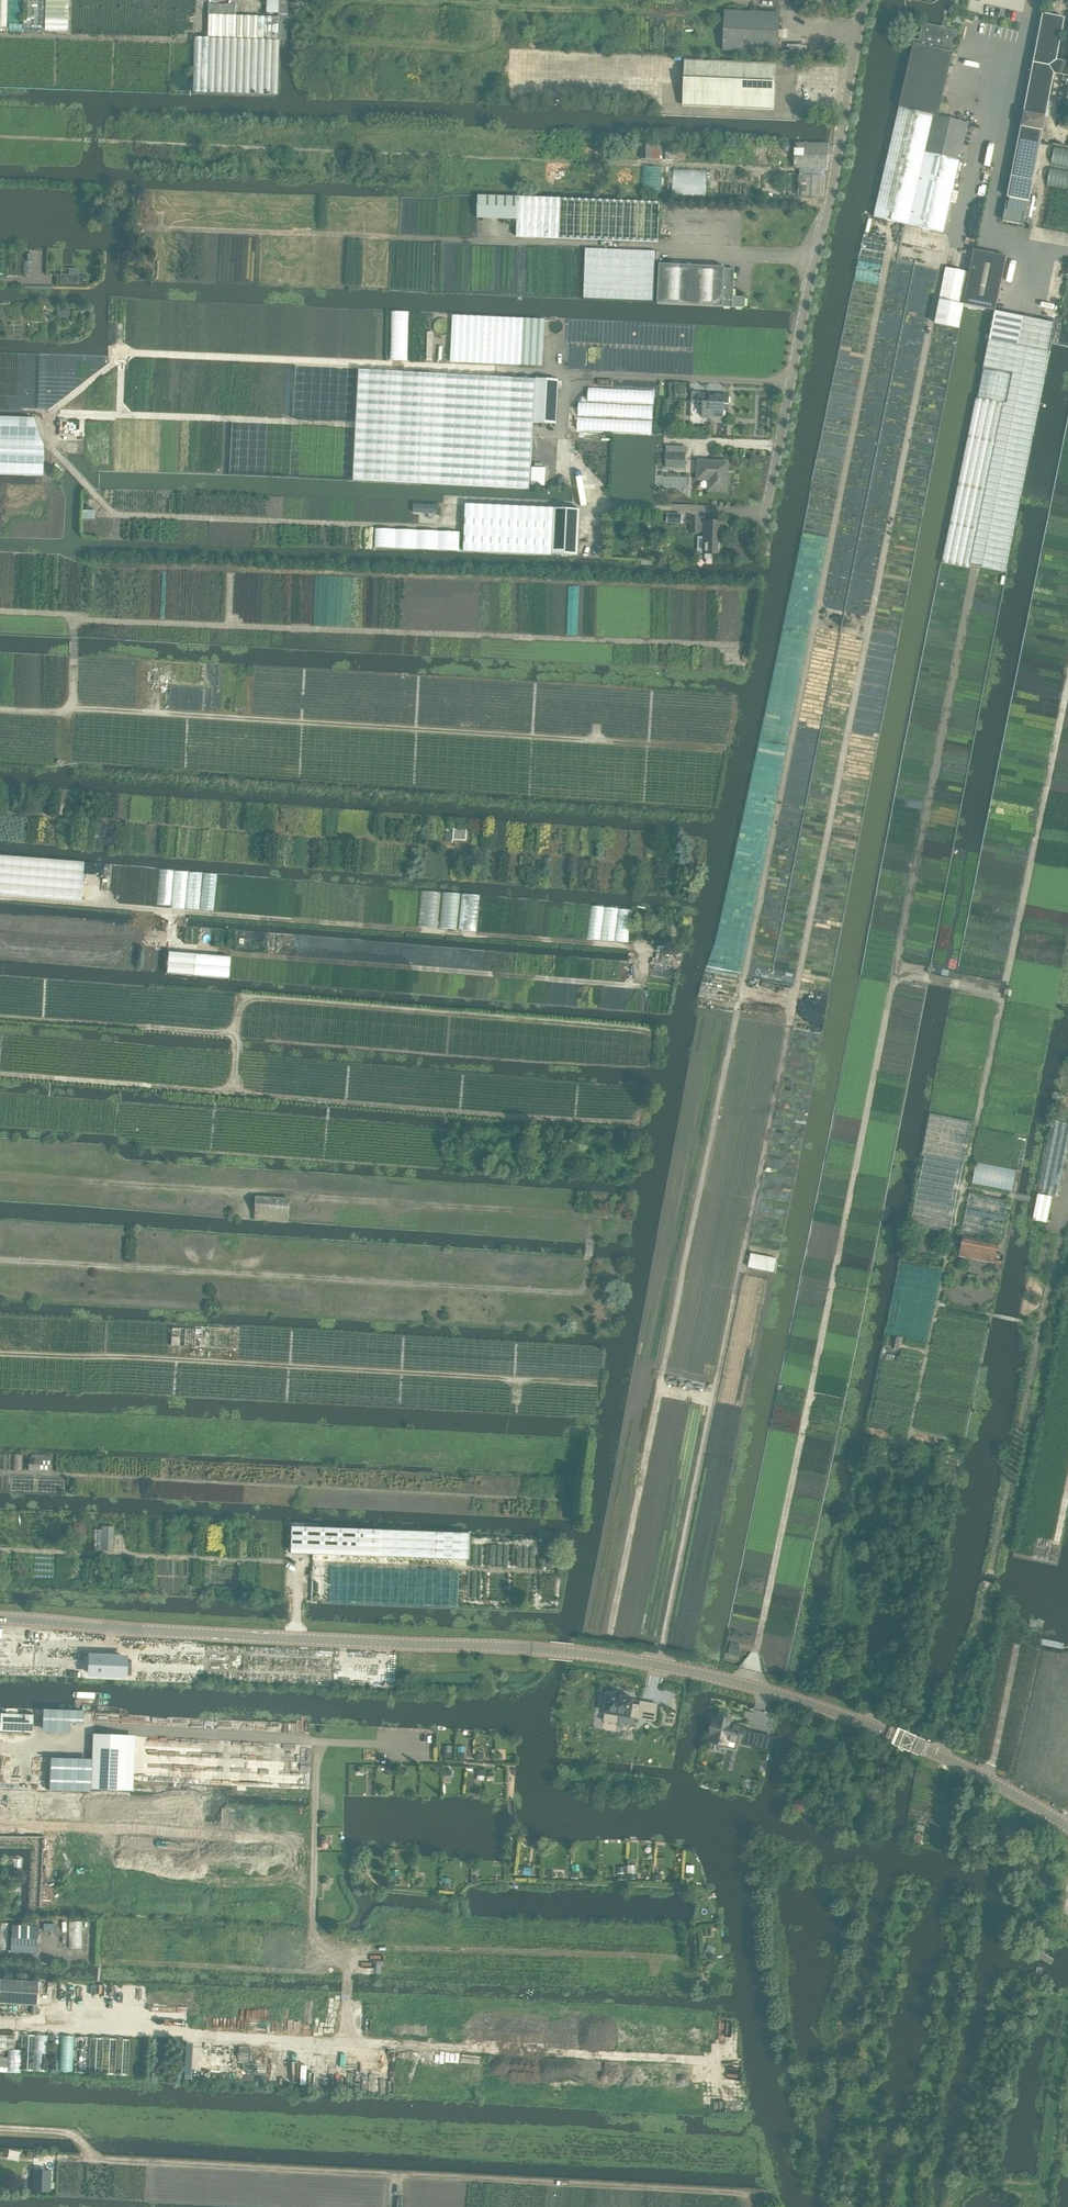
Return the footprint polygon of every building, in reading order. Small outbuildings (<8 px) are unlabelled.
[(7,27),(8,0),(0,0),(0,27),(7,27)] [(10,4),(23,5),(22,28),(65,30),(66,0),(10,0),(10,4)] [(207,37),(279,40),(287,40),(288,0),(266,0),(265,13),(279,14),(278,17),(241,16),(241,15),(235,15),(235,4),(208,4),(207,37)] [(724,10),(722,50),(777,52),(779,13),(724,10)] [(1024,111),(1046,116),(1054,73),(1049,65),(1056,60),(1065,17),(1043,13),(1024,111)] [(914,39),(914,43),(899,107),(874,216),(943,232),(968,123),(938,117),(953,52),(952,52),(957,31),(923,23),(920,40),(914,39)] [(194,37),(192,92),(277,95),(279,40),(207,37),(194,37)] [(686,61),(684,105),(773,109),(774,65),(686,61)] [(1021,126),(1012,175),(1034,180),(1043,130),(1046,116),(1024,111),(1021,126)] [(641,159),(661,159),(661,149),(652,149),(652,143),(642,143),(641,159)] [(794,167),(825,168),(827,168),(828,144),(795,143),(794,167)] [(674,168),(673,195),(705,197),(707,170),(674,168)] [(800,174),(799,196),(823,198),(824,175),(800,174)] [(477,218),(517,220),(518,197),(478,195),(477,218)] [(659,203),(518,197),(517,220),(516,237),(657,243),(659,203)] [(1003,220),(1023,224),(1022,227),(1026,228),(1027,221),(1028,221),(1032,202),(1009,197),(1007,211),(1005,210),(1003,220)] [(963,303),(964,303),(995,310),(1008,256),(975,249),(963,303)] [(659,263),(657,302),(745,307),(746,296),(733,296),(735,268),(724,268),(725,266),(659,263)] [(60,275),(60,284),(69,284),(78,285),(79,270),(69,269),(69,275),(60,275)] [(939,300),(934,324),(958,329),(963,305),(939,300)] [(976,397),(942,563),(969,569),(970,566),(1005,572),(1051,348),(1050,348),(1055,324),(995,311),(990,336),(989,336),(984,364),(977,397),(976,397)] [(452,315),(450,362),(521,364),(524,318),(452,315)] [(524,318),(521,364),(542,365),(544,320),(544,319),(524,318)] [(356,429),(354,479),(419,482),(422,432),(425,373),(359,370),(356,429)] [(425,373),(419,482),(529,488),(533,423),(535,379),(425,373)] [(535,379),(533,423),(556,424),(558,380),(536,379),(535,379)] [(729,396),(698,394),(698,403),(702,403),(702,416),(723,417),(724,404),(729,404),(729,396)] [(43,446),(33,418),(0,417),(0,474),(42,476),(43,446)] [(665,467),(685,468),(686,453),(666,452),(665,467)] [(712,479),(711,490),(725,490),(727,462),(698,461),(698,478),(712,479)] [(466,504),(464,550),(552,554),(554,508),(466,504)] [(436,514),(437,514),(437,506),(436,506),(415,505),(414,513),(436,514)] [(554,508),(552,554),(578,556),(580,509),(554,508)] [(704,532),(704,553),(721,553),(722,522),(705,522),(699,522),(699,519),(692,519),(691,532),(699,532),(704,532)] [(447,832),(446,842),(453,842),(453,840),(466,841),(466,830),(448,828),(448,832),(454,832),(454,833),(447,832)] [(80,900),(83,862),(0,856),(0,894),(80,900)] [(84,881),(101,882),(102,871),(102,866),(85,864),(84,881)] [(168,952),(166,973),(228,978),(230,956),(168,952)] [(949,1232),(971,1121),(932,1114),(910,1225),(949,1232)] [(1038,1191),(1052,1194),(1058,1195),(1067,1147),(1067,1124),(1052,1121),(1038,1191)] [(973,1183),(1012,1190),(1015,1172),(977,1164),(973,1183)] [(970,1193),(961,1232),(983,1237),(982,1240),(963,1236),(959,1256),(994,1264),(995,1262),(1002,1264),(1003,1255),(996,1254),(998,1243),(987,1241),(988,1238),(1000,1240),(1008,1201),(970,1193)] [(1037,1194),(1033,1219),(1047,1222),(1051,1196),(1037,1194)] [(255,1196),(254,1212),(253,1221),(286,1223),(287,1214),(288,1198),(255,1196)] [(773,1272),(776,1258),(751,1253),(748,1267),(773,1272)] [(892,1451),(890,1453),(891,1459),(894,1460),(898,1459),(898,1453),(892,1451)] [(12,1454),(12,1470),(22,1470),(22,1454),(12,1454)] [(51,1462),(51,1455),(32,1454),(31,1458),(29,1458),(28,1471),(51,1472),(52,1465),(49,1465),(49,1462),(51,1462)] [(293,1526),(292,1554),(380,1557),(381,1530),(319,1527),(319,1523),(306,1523),(306,1527),(293,1526)] [(72,1539),(85,1539),(86,1525),(72,1525),(72,1539)] [(113,1550),(114,1526),(101,1526),(101,1550),(113,1550)] [(381,1530),(380,1557),(468,1560),(469,1533),(381,1530)] [(731,1644),(728,1654),(737,1656),(739,1645),(731,1644)] [(93,1654),(92,1672),(127,1675),(128,1657),(93,1654)] [(606,1712),(604,1721),(617,1723),(618,1715),(638,1718),(639,1718),(640,1711),(632,1709),(633,1704),(633,1698),(624,1696),(624,1695),(617,1694),(617,1695),(608,1694),(605,1712),(606,1712)] [(650,1703),(647,1719),(655,1721),(658,1704),(650,1703)] [(32,1715),(0,1713),(0,1718),(0,1731),(32,1733),(32,1715)] [(715,1721),(711,1735),(713,1736),(712,1740),(719,1741),(719,1742),(722,1743),(722,1742),(727,1743),(728,1739),(738,1741),(739,1738),(747,1739),(746,1743),(755,1745),(757,1733),(750,1731),(750,1730),(750,1729),(749,1728),(749,1729),(744,1728),(741,1727),(742,1727),(731,1724),(732,1721),(717,1718),(716,1721),(715,1721)] [(93,1734),(90,1789),(123,1791),(126,1736),(93,1734)] [(52,1791),(89,1793),(91,1760),(54,1758),(52,1791)] [(797,1800),(796,1805),(798,1809),(803,1811),(807,1808),(809,1803),(806,1799),(802,1797),(797,1800)] [(1047,1874),(1038,1878),(1041,1886),(1051,1882),(1047,1874)] [(915,1892),(906,1890),(905,1898),(914,1900),(915,1892)] [(966,1914),(958,1910),(955,1917),(963,1921),(966,1914)] [(36,1953),(38,1927),(11,1925),(10,1951),(36,1953)] [(705,1950),(702,1957),(709,1960),(712,1954),(705,1950)] [(37,2005),(38,1981),(0,1979),(0,2003),(37,2005)] [(887,1991),(880,1988),(876,1998),(884,2000),(887,1991)] [(8,2050),(14,2050),(14,2035),(0,2034),(0,2049),(8,2050)] [(860,2074),(859,2076),(868,2078),(870,2069),(861,2067),(861,2070),(859,2069),(858,2074),(860,2074)] [(922,2121),(920,2128),(927,2129),(928,2123),(922,2121)] [(840,2164),(837,2171),(844,2175),(848,2168),(840,2164)] [(50,2192),(51,2170),(33,2169),(32,2191),(50,2192)]
